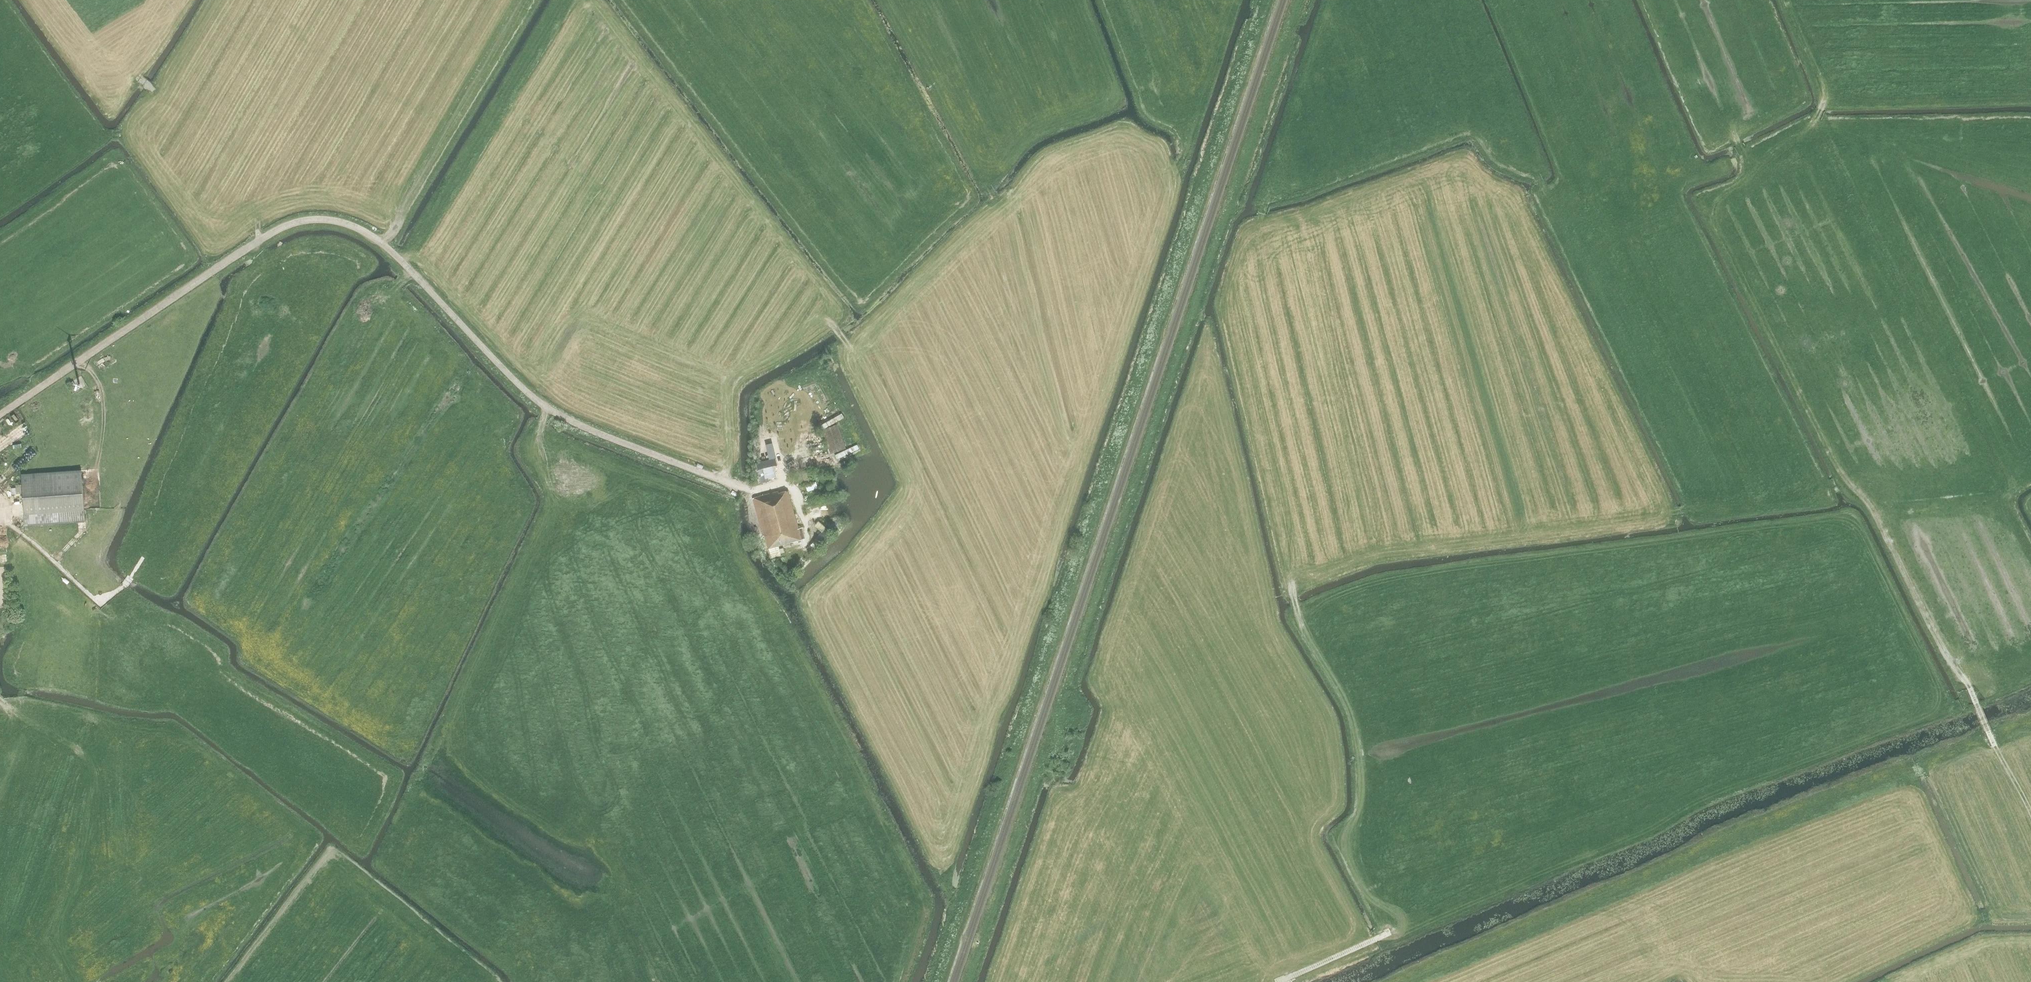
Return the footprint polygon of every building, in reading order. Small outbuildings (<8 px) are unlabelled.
[(830,454),(846,448),(838,424),(821,430),(830,454)] [(778,465),(776,458),(756,462),(758,469),(763,468),(766,480),(769,479),(777,477),(774,465),(778,465)] [(25,515),(85,511),(81,470),(21,474),(25,515)] [(805,484),(814,482),(810,471),(802,474),(805,484)] [(818,488),(816,482),(807,485),(809,491),(818,488)] [(778,494),(778,492),(753,499),(763,536),(765,536),(768,549),(805,538),(802,528),(798,529),(787,491),(778,494)] [(832,532),(826,527),(821,531),(816,538),(817,538),(823,543),(832,532)]
